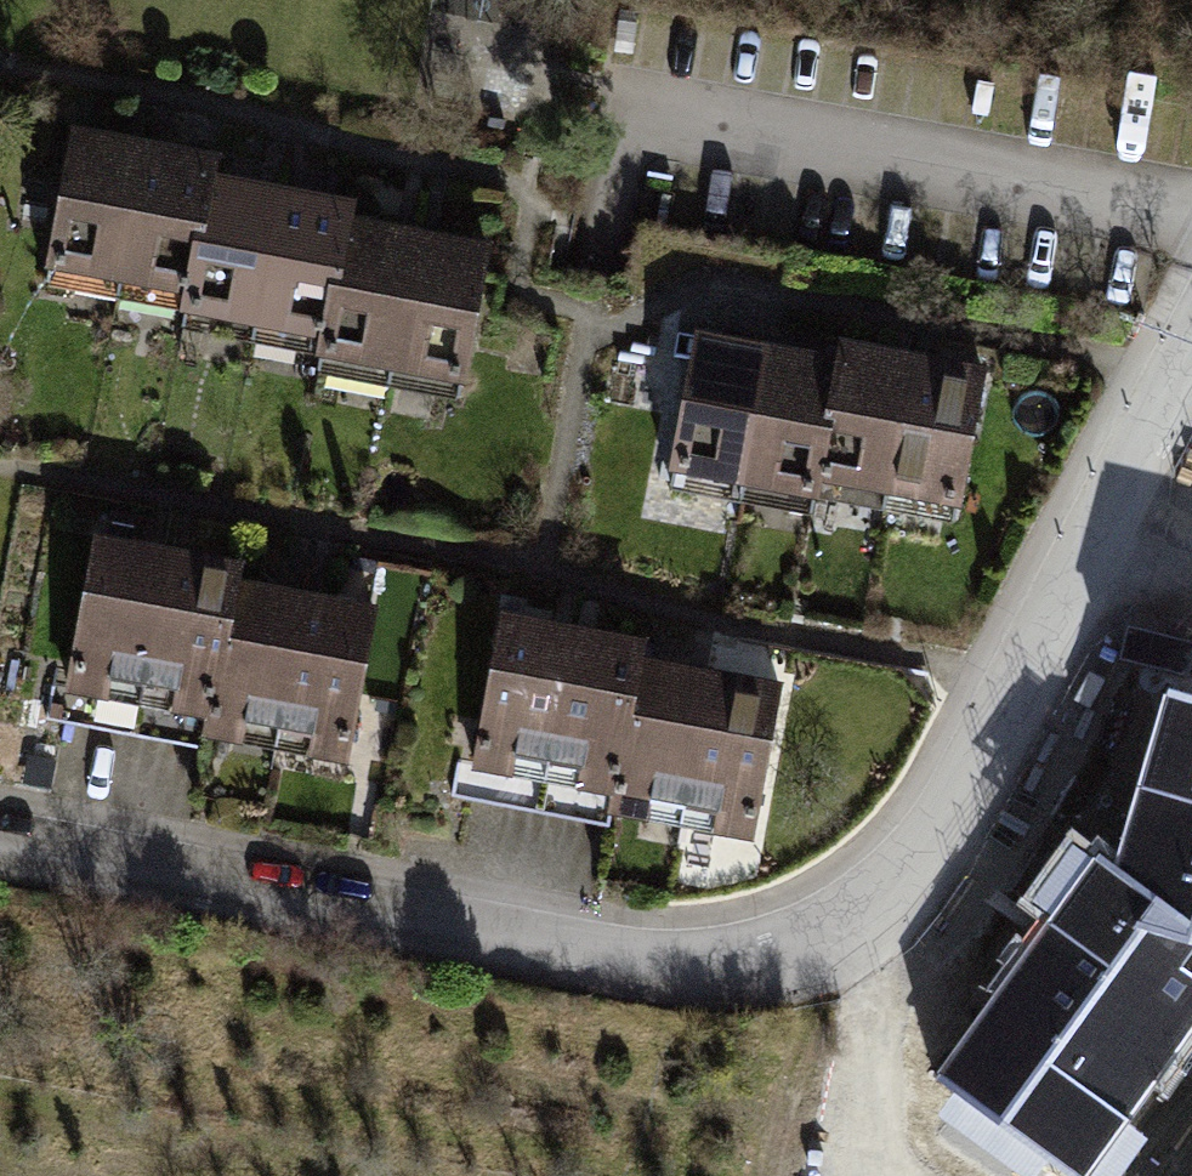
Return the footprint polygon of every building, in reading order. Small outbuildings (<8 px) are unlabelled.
[(142,177),(68,159),(37,296),(110,312),(142,177)] [(205,191),(142,177),(110,312),(173,326),(202,201),(205,191)] [(276,218),(202,201),(173,326),(168,346),(242,362),(276,218)] [(353,236),(276,218),(242,362),(319,380),(348,256),(353,236)] [(428,276),(348,256),(319,380),(314,405),(393,423),(428,276)] [(504,294),(428,276),(393,423),(469,441),(504,294)] [(770,362),(708,345),(670,513),(731,525),(770,362)] [(836,378),(803,517),(871,531),(907,367),(842,353),(836,378)] [(836,378),(770,362),(731,525),(797,541),(803,517),(836,378)] [(973,381),(907,367),(871,531),(937,545),(973,381)] [(156,571),(85,558),(54,724),(126,736),(156,571)] [(235,585),(156,571),(126,736),(205,750),(232,607),(235,585)] [(298,617),(232,607),(205,750),(202,765),(271,777),(298,617)] [(361,627),(298,617),(271,777),(334,788),(361,627)] [(575,647),(511,635),(478,789),(544,802),(575,647)] [(646,661),(575,647),(544,802),(615,816),(641,679),(646,661)] [(705,690),(641,679),(615,816),(611,837),(674,850),(705,690)] [(1108,857),(1149,887),(1127,917),(1191,936),(1191,691),(1159,682),(1108,857)] [(772,703),(705,690),(674,850),(742,862),(772,703)] [(926,1074),(1067,1175),(1082,1175),(1191,1025),(1191,936),(1127,917),(1149,887),(1108,857),(1092,845),(926,1074)]
